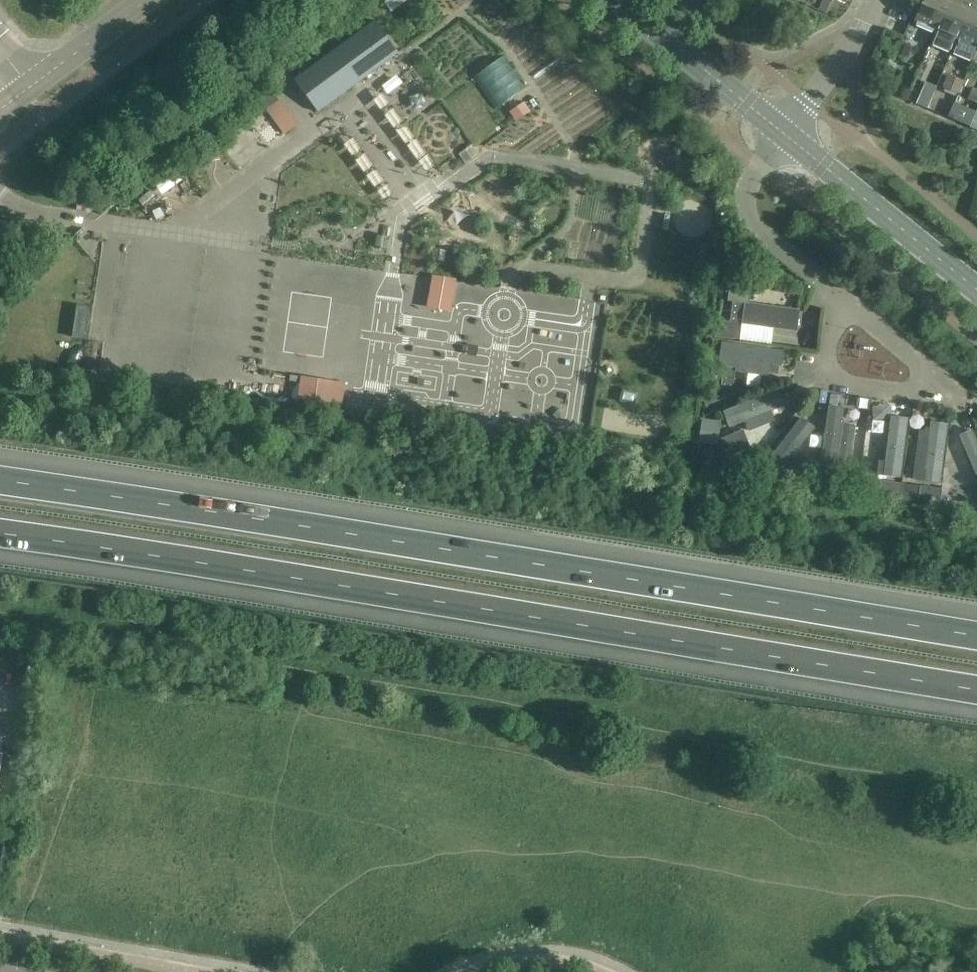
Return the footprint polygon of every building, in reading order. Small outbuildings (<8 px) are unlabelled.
[(407,50),(422,74),(482,36),(512,83),(521,77),(501,45),(516,35),(494,0),(486,0),(407,50)] [(949,0),(923,0),(913,24),(935,34),(949,0)] [(935,34),(931,45),(951,54),(970,9),(950,0),(949,0),(935,34)] [(951,54),(972,62),(976,52),(976,51),(976,12),(970,9),(951,54)] [(294,80),(318,113),(399,54),(375,21),(294,80)] [(452,85),(443,92),(465,119),(474,112),(452,85)] [(413,88),(393,94),(397,107),(417,101),(413,88)] [(294,128),(277,103),(266,110),(284,135),(294,128)] [(948,117),(970,126),(976,112),(955,103),(948,117)] [(528,113),(523,105),(512,112),(517,120),(528,113)] [(203,149),(204,157),(219,155),(217,147),(203,149)] [(477,156),(471,147),(460,155),(466,164),(477,156)] [(444,279),(439,309),(450,311),(455,281),(444,279)] [(731,284),(729,301),(748,303),(750,286),(731,284)] [(745,303),(733,302),(730,323),(742,324),(745,303)] [(742,324),(797,331),(800,310),(745,303),(742,324)] [(612,322),(611,306),(598,307),(598,323),(612,322)] [(714,338),(740,341),(742,325),(730,323),(716,321),(714,338)] [(748,374),(761,376),(761,373),(765,373),(767,364),(769,365),(782,367),(784,352),(721,343),(718,366),(723,367),(736,369),(737,369),(737,372),(748,374)] [(780,368),(770,366),(769,374),(779,376),(780,368)] [(721,388),(733,390),(736,369),(723,367),(721,388)] [(334,383),(302,379),(299,401),(330,406),(334,383)] [(785,405),(779,391),(723,412),(729,427),(745,421),(749,431),(774,421),(770,411),(785,405)] [(829,407),(820,465),(835,467),(837,457),(850,459),(855,426),(842,423),(844,409),(829,407)] [(891,415),(883,475),(901,477),(909,417),(891,415)] [(798,449),(815,428),(800,416),(762,465),(777,476),(791,458),(798,463),(805,454),(798,449)] [(721,422),(702,420),(699,443),(717,445),(721,422)] [(928,443),(919,442),(913,480),(940,484),(948,424),(931,422),(930,429),(928,443)] [(972,428),(959,434),(976,478),(976,440),(972,428)] [(729,459),(740,455),(751,450),(743,430),(721,439),(729,459)] [(714,474),(725,482),(732,486),(734,483),(742,472),(727,461),(714,474)] [(791,481),(813,484),(814,472),(793,469),(791,481)] [(818,473),(817,485),(838,488),(840,476),(818,473)] [(879,493),(900,496),(902,484),(880,481),(879,493)] [(919,499),(940,502),(942,490),(920,487),(919,499)]
